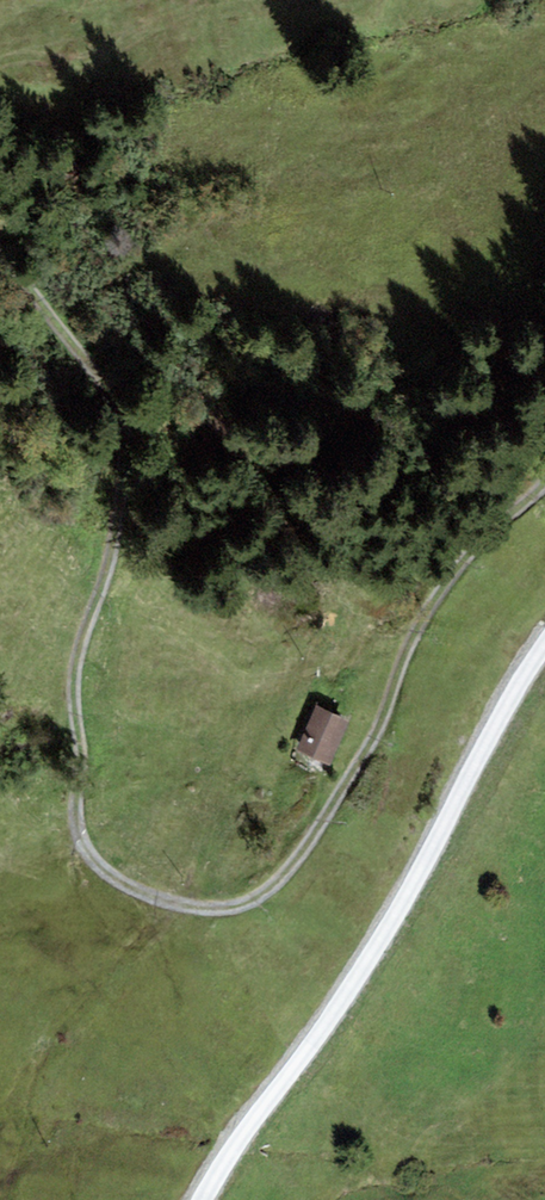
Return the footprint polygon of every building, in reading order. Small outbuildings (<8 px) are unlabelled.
[(323,709),(299,749),(328,767),(352,727),(323,709)]
